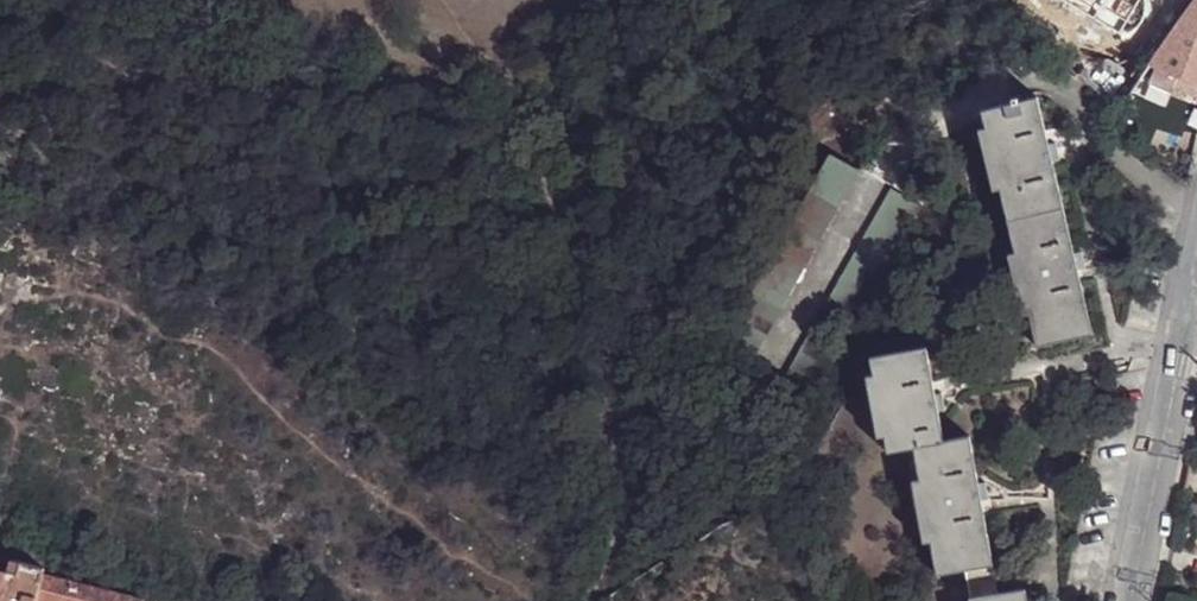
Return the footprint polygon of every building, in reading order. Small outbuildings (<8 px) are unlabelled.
[(1132,79),(1116,65),(1122,58),(1117,53),(1129,38),(1103,16),(1101,18),(1098,16),(1102,0),(1076,0),(1075,3),(1082,6),(1079,17),(1077,37),(1093,37),(1099,40),(1092,62),(1084,70),(1116,97),(1132,79)] [(1185,93),(1189,82),(1196,85),(1196,9),(1144,81),(1184,96),(1185,93)] [(1189,82),(1185,93),(1196,97),(1196,85),(1189,82)] [(1013,251),(1028,312),(1038,346),(1093,332),(1077,269),(1074,252),(1051,159),(1048,142),(1035,95),(979,109),(983,124),(997,187),(1013,251)] [(989,187),(997,187),(983,124),(975,127),(989,187)] [(1053,141),(1048,142),(1051,159),(1058,157),(1053,141)] [(720,353),(752,369),(753,366),(856,173),(824,155),(720,353)] [(887,189),(784,385),(783,386),(813,402),(917,205),(887,189)] [(1074,252),(1077,269),(1084,267),(1081,250),(1074,252)] [(1020,314),(1028,312),(1013,251),(1006,252),(1020,314)] [(922,347),(864,358),(881,450),(910,446),(933,574),(963,569),(992,563),(968,435),(939,440),(922,347)] [(0,556),(0,600),(35,600),(44,573),(44,569),(0,556)] [(992,563),(963,569),(967,598),(997,592),(992,563)] [(44,573),(35,600),(146,600),(146,598),(44,573)] [(964,598),(965,600),(1027,600),(1024,587),(997,592),(967,598),(964,598)]
